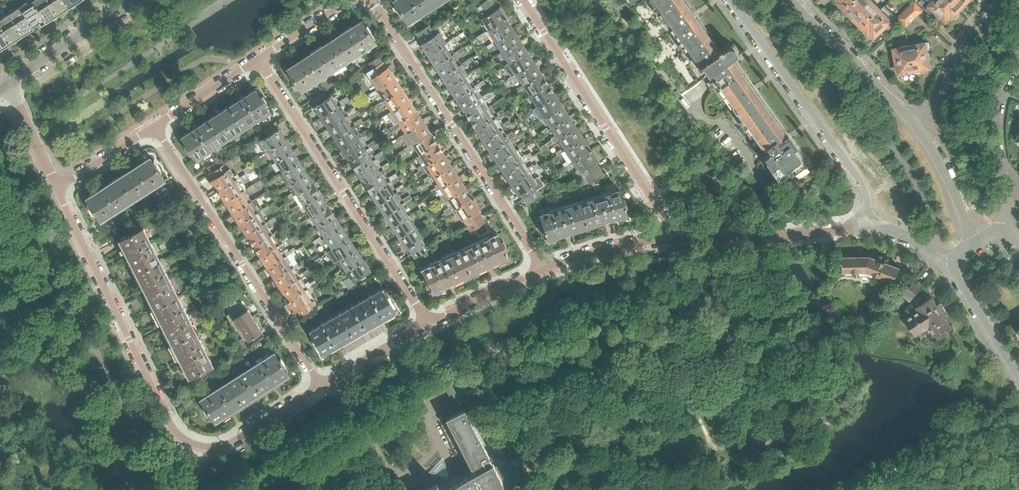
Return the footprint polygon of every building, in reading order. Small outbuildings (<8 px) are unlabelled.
[(31,0),(29,0),(19,6),(20,7),(33,28),(41,23),(41,24),(45,22),(31,0)] [(48,0),(31,0),(45,22),(46,22),(57,15),(48,0)] [(64,0),(48,0),(57,15),(68,7),(64,0)] [(412,4),(414,3),(413,1),(413,0),(393,0),(398,8),(396,9),(401,16),(402,15),(408,23),(419,16),(412,4)] [(440,0),(413,0),(413,1),(414,3),(412,4),(419,16),(419,15),(418,14),(440,0)] [(492,3),(490,0),(485,0),(475,7),(478,12),(492,3)] [(677,34),(676,33),(677,32),(674,27),(673,28),(653,0),(630,0),(625,3),(632,12),(626,17),(646,45),(643,47),(658,68),(661,65),(681,94),(708,74),(701,65),(699,66),(677,34)] [(685,0),(653,0),(673,28),(674,27),(694,13),(685,0)] [(854,0),(833,0),(836,3),(839,2),(844,8),(854,0)] [(871,1),(870,0),(854,0),(844,8),(848,12),(848,15),(852,19),(871,1)] [(924,10),(914,0),(909,5),(919,15),(924,10)] [(947,0),(926,0),(925,0),(928,2),(927,3),(930,6),(929,7),(928,8),(934,14),(937,12),(948,22),(953,17),(954,18),(957,17),(959,15),(960,12),(958,11),(947,0)] [(966,0),(947,0),(958,11),(962,7),(965,7),(967,5),(967,2),(966,0)] [(862,27),(885,7),(884,6),(880,10),(871,1),(852,19),(856,23),(859,23),(862,27)] [(506,17),(500,6),(496,9),(492,3),(478,12),(481,18),(488,30),(506,18),(505,17),(506,17)] [(919,15),(909,5),(906,9),(910,14),(915,19),(919,15)] [(22,35),(33,28),(20,7),(14,11),(12,9),(7,12),(9,14),(22,35)] [(886,26),(893,19),(891,17),(889,19),(886,16),(890,12),(885,7),(862,27),(868,33),(869,35),(871,38),(873,38),(881,31),(882,31),(885,29),(886,28),(886,26)] [(902,23),(910,14),(906,9),(897,18),(902,23)] [(720,49),(707,31),(694,13),(674,27),(677,32),(676,33),(677,34),(699,66),(701,65),(708,74),(712,72),(713,74),(720,69),(734,60),(734,59),(735,57),(736,56),(737,53),(737,51),(736,49),(735,47),(734,46),(732,45),(729,44),(727,45),(725,46),(720,49)] [(9,14),(3,18),(1,16),(0,17),(0,26),(11,43),(22,35),(9,14)] [(907,27),(912,22),(915,19),(910,14),(902,23),(900,25),(904,29),(906,27),(907,27)] [(495,41),(513,29),(506,19),(506,18),(488,30),(477,37),(479,40),(486,35),(487,37),(490,35),(495,41)] [(360,52),(375,42),(370,35),(372,34),(372,33),(367,25),(365,27),(361,20),(352,26),(339,34),(340,34),(331,40),(346,62),(360,52)] [(910,30),(915,25),(912,22),(907,27),(910,30)] [(419,38),(434,28),(431,24),(416,33),(419,38)] [(0,26),(0,50),(11,43),(0,26)] [(447,43),(440,32),(437,34),(434,28),(419,38),(422,42),(421,44),(424,48),(423,49),(427,55),(428,54),(428,55),(447,43)] [(502,52),(520,40),(513,29),(495,41),(502,52)] [(346,62),(331,40),(323,45),(323,44),(316,49),(330,71),(346,62)] [(508,63),(527,51),(520,40),(502,52),(497,55),(500,59),(505,57),(508,63)] [(929,58),(930,56),(929,53),(927,52),(927,48),(929,47),(928,42),(918,44),(917,42),(910,43),(911,46),(915,70),(916,70),(918,71),(921,71),(923,69),(927,68),(931,68),(932,67),(933,66),(933,64),(932,63),(931,62),(929,62),(929,58)] [(435,65),(454,53),(447,43),(428,55),(435,65)] [(915,70),(911,46),(894,49),(892,50),(893,53),(895,53),(896,58),(895,60),(896,63),(897,64),(899,73),(907,72),(909,73),(912,72),(914,71),(915,70)] [(330,71),(316,49),(310,53),(311,53),(287,68),(292,77),(291,78),(295,84),(297,83),(301,90),(316,80),(330,71)] [(516,74),(534,62),(527,51),(508,63),(506,65),(501,68),(503,71),(507,68),(508,67),(508,69),(511,67),(515,74),(516,74)] [(442,76),(461,64),(454,53),(435,65),(442,76)] [(371,69),(382,62),(378,56),(367,63),(371,69)] [(468,75),(464,68),(468,65),(468,64),(474,60),(471,57),(461,64),(442,76),(449,87),(468,75)] [(774,116),(753,86),(734,60),(720,69),(713,74),(714,75),(713,76),(718,83),(715,85),(714,85),(710,88),(725,109),(724,110),(739,132),(759,118),(763,124),(774,116)] [(395,76),(391,71),(390,71),(387,67),(386,68),(382,62),(371,69),(366,72),(377,89),(395,78),(394,77),(395,76)] [(541,74),(541,73),(534,62),(516,74),(515,74),(511,77),(511,76),(507,78),(509,82),(513,80),(514,82),(519,79),(523,85),(541,74)] [(530,96),(548,84),(547,83),(548,83),(543,76),(542,77),(541,74),(523,85),(525,89),(526,89),(530,96)] [(475,85),(468,75),(449,87),(455,97),(475,85)] [(384,100),(402,89),(395,78),(377,89),(384,100)] [(482,96),(477,89),(481,87),(480,87),(486,83),(483,80),(475,86),(475,85),(455,97),(462,108),(482,96)] [(537,107),(554,95),(552,92),(553,92),(549,85),(548,85),(548,84),(530,96),(534,102),(534,103),(537,107)] [(265,105),(267,104),(262,96),(260,97),(255,89),(228,106),(242,127),(255,119),(256,121),(270,112),(265,105)] [(391,111),(409,100),(402,89),(384,100),(391,111)] [(315,106),(325,98),(322,93),(311,100),(315,106)] [(338,106),(331,95),(325,98),(315,106),(314,106),(315,107),(314,107),(318,113),(319,113),(322,117),(326,114),(327,115),(330,113),(330,111),(338,106)] [(544,118),(562,106),(555,95),(554,95),(537,107),(542,115),(539,116),(539,117),(534,120),(536,123),(542,120),(542,119),(544,118)] [(342,105),(349,100),(347,96),(339,101),(342,105)] [(469,120),(489,107),(482,96),(462,108),(463,109),(463,108),(465,112),(469,120)] [(517,104),(513,98),(509,101),(513,107),(517,104)] [(394,125),(416,111),(409,100),(391,111),(387,114),(394,125)] [(242,127),(228,106),(208,120),(221,141),(242,127)] [(345,117),(339,107),(338,106),(330,111),(330,113),(327,115),(326,114),(322,117),(329,128),(333,125),(335,126),(337,124),(337,122),(345,117)] [(551,129),(569,117),(562,106),(544,118),(551,129)] [(477,130),(496,118),(489,107),(469,120),(474,127),(475,126),(477,130)] [(349,116),(356,111),(354,108),(347,112),(349,116)] [(405,133),(423,122),(416,111),(394,125),(390,127),(393,131),(401,126),(405,133)] [(808,165),(795,147),(796,146),(774,116),(763,124),(759,118),(739,132),(755,154),(766,146),(769,151),(767,152),(768,153),(763,156),(779,178),(789,171),(793,176),(807,167),(808,165)] [(353,128),(346,117),(345,117),(337,122),(337,124),(335,126),(333,125),(329,128),(336,139),(340,136),(341,137),(344,134),(344,133),(353,128)] [(558,140),(576,128),(569,117),(551,129),(555,135),(550,138),(552,140),(546,144),(548,147),(558,140)] [(484,141),(503,129),(496,118),(477,130),(484,141)] [(208,149),(221,141),(208,120),(181,137),(187,145),(185,146),(190,153),(192,152),(196,159),(209,151),(208,149)] [(412,144),(430,133),(423,122),(405,133),(397,138),(399,141),(404,138),(404,137),(408,137),(412,144)] [(264,138),(278,129),(274,124),(264,131),(262,129),(259,131),(264,138)] [(360,139),(370,133),(368,130),(361,134),(360,133),(357,135),(353,128),(344,133),(344,134),(341,137),(340,136),(336,139),(343,150),(347,147),(349,148),(352,146),(352,144),(360,139)] [(565,150),(583,139),(576,128),(558,140),(565,150)] [(285,140),(283,136),(283,135),(280,129),(279,130),(278,129),(264,138),(261,139),(268,151),(277,145),(278,146),(281,144),(281,143),(285,140)] [(490,152),(510,140),(503,129),(484,141),(490,152)] [(419,155),(437,143),(432,136),(430,133),(412,144),(419,155)] [(367,150),(360,139),(352,144),(352,146),(349,148),(347,147),(343,150),(349,160),(354,158),(356,158),(358,156),(358,155),(367,150)] [(573,162),(591,149),(590,149),(583,139),(565,150),(563,152),(561,153),(567,161),(563,164),(565,167),(572,162),(573,162)] [(292,151),(285,140),(281,143),(281,144),(278,146),(277,145),(268,151),(275,162),(284,156),(285,157),(289,155),(288,153),(292,151)] [(498,163),(517,150),(510,140),(490,152),(498,163)] [(426,166),(443,154),(441,151),(442,151),(437,143),(419,155),(426,166)] [(599,168),(595,162),(599,160),(592,150),(591,150),(591,149),(573,162),(577,168),(575,171),(581,179),(585,178),(599,168)] [(374,161),(367,150),(358,155),(358,156),(356,158),(354,158),(349,160),(349,161),(356,172),(357,172),(361,168),(363,169),(365,167),(365,166),(374,161)] [(505,174),(524,161),(532,156),(530,153),(527,155),(526,154),(521,157),(517,150),(498,163),(505,174)] [(299,162),(292,151),(288,153),(289,155),(285,157),(284,156),(275,162),(282,173),(291,167),(292,168),(295,166),(295,165),(299,162)] [(433,177),(451,165),(444,154),(443,154),(426,166),(431,173),(429,174),(432,178),(433,177)] [(133,200),(164,180),(159,172),(161,171),(157,164),(155,165),(152,161),(150,157),(124,174),(124,173),(118,177),(133,200)] [(261,171),(254,160),(250,162),(257,173),(261,171)] [(381,172),(374,161),(365,166),(365,167),(363,169),(361,168),(357,172),(364,182),(369,179),(370,180),(373,178),(372,176),(381,172)] [(511,184),(530,171),(531,172),(539,167),(537,163),(534,165),(533,164),(528,167),(524,161),(505,174),(511,184)] [(210,173),(220,167),(217,162),(207,168),(210,173)] [(307,173),(299,162),(295,165),(295,166),(292,168),(291,167),(282,173),(289,184),(298,178),(299,179),(303,177),(303,176),(307,173)] [(384,170),(391,166),(389,162),(381,167),(384,170)] [(217,192),(237,179),(230,168),(228,170),(224,164),(220,167),(210,173),(209,173),(213,179),(211,180),(218,191),(217,191),(217,192)] [(438,189),(458,176),(451,165),(433,177),(438,184),(435,186),(435,187),(431,190),(432,193),(438,189)] [(588,183),(603,174),(599,168),(585,178),(588,183)] [(538,189),(549,182),(547,179),(542,182),(541,180),(537,183),(530,173),(531,172),(530,171),(511,184),(512,185),(511,185),(515,191),(516,191),(518,195),(520,194),(523,199),(538,189)] [(380,188),(388,182),(381,172),(372,176),(373,178),(370,180),(369,179),(364,182),(363,182),(371,194),(371,193),(376,191),(377,191),(380,189),(380,188)] [(244,190),(240,182),(248,177),(246,173),(237,179),(217,192),(218,192),(219,191),(225,202),(244,190)] [(309,187),(309,186),(313,183),(307,173),(303,176),(303,177),(299,179),(298,178),(289,184),(296,194),(305,188),(306,189),(309,187)] [(444,201),(465,187),(458,176),(438,189),(442,195),(440,197),(441,199),(438,202),(439,204),(444,201)] [(101,221),(133,200),(118,177),(112,181),(112,182),(87,198),(89,202),(91,206),(89,207),(94,214),(96,213),(101,221)] [(395,194),(388,183),(388,182),(380,188),(380,189),(377,191),(376,191),(371,193),(378,204),(383,201),(384,202),(387,200),(387,199),(395,194)] [(316,197),(321,195),(321,194),(314,183),(313,183),(309,186),(309,187),(306,189),(305,188),(296,194),(293,196),(287,200),(287,201),(293,197),(298,204),(292,209),(293,212),(312,200),(313,200),(316,199),(316,197)] [(455,210),(472,198),(465,187),(444,201),(448,208),(444,211),(447,215),(455,210)] [(527,204),(542,195),(538,189),(523,199),(527,204)] [(233,213),(252,201),(244,190),(225,202),(233,213)] [(627,214),(625,208),(626,208),(625,206),(627,206),(624,198),(622,199),(620,190),(612,192),(612,190),(610,191),(610,193),(602,196),(601,193),(597,195),(598,197),(581,202),(580,200),(579,201),(587,227),(610,219),(619,217),(619,218),(626,216),(626,215),(627,214)] [(394,209),(402,204),(395,194),(387,199),(387,200),(384,202),(383,201),(378,204),(385,215),(390,212),(391,213),(394,211),(394,209)] [(259,212),(254,204),(257,202),(262,199),(260,195),(254,199),(255,199),(252,201),(233,213),(239,224),(259,212)] [(323,208),(327,205),(321,195),(316,197),(316,199),(313,200),(312,200),(293,212),(294,212),(304,206),(311,217),(319,211),(321,211),(323,210),(323,208)] [(481,216),(478,210),(480,209),(473,198),(474,198),(473,197),(472,198),(455,210),(462,221),(463,221),(466,226),(481,216)] [(587,227),(579,201),(577,201),(577,204),(561,209),(560,206),(559,207),(557,207),(557,210),(549,212),(549,210),(546,211),(547,213),(540,215),(543,224),(541,225),(543,232),(544,231),(545,233),(547,239),(548,239),(549,240),(556,238),(556,236),(587,227)] [(409,216),(402,205),(402,204),(394,209),(394,211),(391,213),(390,212),(385,215),(392,226),(397,223),(398,224),(401,222),(401,221),(409,216)] [(335,216),(328,205),(327,205),(323,208),(323,210),(321,211),(319,211),(311,217),(318,227),(326,222),(328,222),(331,220),(330,219),(335,216)] [(247,235),(266,223),(259,212),(239,224),(246,235),(247,235)] [(298,225),(308,219),(306,215),(299,220),(297,222),(298,225)] [(342,227),(335,216),(330,219),(331,220),(328,222),(326,222),(318,227),(325,238),(334,233),(335,233),(338,232),(338,230),(342,227)] [(416,226),(409,216),(401,221),(401,222),(398,224),(397,223),(392,226),(399,237),(404,234),(405,235),(408,233),(408,232),(416,226)] [(470,232),(485,222),(481,216),(466,226),(470,232)] [(253,246),(273,234),(266,223),(247,235),(249,238),(248,238),(253,246)] [(160,260),(151,243),(143,226),(126,236),(125,234),(120,237),(121,238),(119,239),(123,247),(126,252),(128,257),(136,272),(160,260)] [(427,243),(416,226),(408,232),(408,233),(405,235),(404,234),(399,237),(400,238),(399,238),(403,245),(403,244),(406,248),(408,248),(411,253),(427,243)] [(345,243),(345,241),(349,238),(342,227),(338,230),(338,232),(335,233),(334,233),(325,238),(332,249),(341,243),(342,244),(345,243)] [(508,256),(504,249),(506,248),(503,241),(501,242),(497,233),(490,237),(490,239),(460,253),(471,276),(479,273),(478,270),(486,267),(486,268),(489,266),(492,265),(492,264),(498,261),(499,263),(506,260),(505,258),(508,256)] [(261,257),(280,245),(273,234),(253,246),(258,253),(261,256),(260,257),(261,257)] [(352,252),(356,249),(349,238),(345,241),(345,243),(342,244),(341,243),(332,249),(339,260),(348,254),(349,255),(352,253),(352,252)] [(415,258),(430,248),(427,243),(411,253),(415,258)] [(268,268),(287,256),(290,253),(290,254),(291,253),(295,250),(294,248),(289,251),(288,249),(284,251),(280,245),(261,257),(268,268)] [(363,260),(356,249),(352,252),(352,253),(349,255),(348,254),(339,260),(346,271),(355,266),(356,266),(359,264),(359,263),(363,260)] [(296,261),(291,253),(290,254),(290,253),(287,256),(268,268),(275,279),(294,267),(298,264),(296,261)] [(463,280),(471,276),(460,253),(429,268),(429,266),(421,269),(426,278),(424,279),(427,286),(429,285),(432,292),(435,291),(436,293),(443,289),(442,287),(448,285),(449,285),(452,284),(455,282),(454,282),(462,278),(463,280)] [(894,286),(900,268),(901,269),(901,268),(870,256),(843,257),(843,260),(842,260),(842,264),(843,263),(844,272),(846,271),(846,272),(852,272),(852,271),(859,271),(860,277),(863,277),(863,278),(864,279),(865,280),(866,280),(868,280),(869,278),(869,277),(872,278),(873,276),(875,274),(889,279),(887,284),(894,286)] [(177,295),(170,280),(160,260),(136,272),(154,307),(177,295)] [(365,276),(366,274),(370,271),(367,267),(368,266),(364,260),(363,261),(363,260),(359,263),(359,264),(356,266),(355,266),(346,271),(350,277),(343,281),(348,289),(356,284),(354,281),(362,277),(363,277),(365,276)] [(282,290),(301,278),(294,267),(275,279),(282,290)] [(288,301),(308,288),(316,283),(315,280),(310,283),(309,282),(305,284),(301,278),(282,290),(287,297),(288,300),(287,301),(288,301)] [(903,290),(910,282),(906,279),(900,287),(903,290)] [(909,302),(923,285),(915,279),(901,296),(909,302)] [(318,305),(308,288),(288,301),(295,312),(298,310),(301,316),(318,305)] [(396,311),(387,296),(383,288),(375,293),(376,294),(370,297),(377,310),(375,311),(381,320),(396,311)] [(945,316),(948,314),(940,302),(937,305),(930,294),(926,297),(927,300),(921,304),(920,302),(916,305),(919,310),(906,319),(911,327),(910,327),(914,333),(915,332),(917,335),(930,327),(936,335),(938,334),(940,338),(947,333),(944,329),(950,325),(945,316)] [(196,331),(178,296),(177,295),(154,307),(162,323),(164,328),(172,343),(196,331)] [(353,336),(381,320),(375,311),(377,310),(370,297),(340,314),(353,336)] [(262,332),(248,310),(234,318),(248,340),(262,332)] [(322,354),(353,336),(340,314),(317,328),(317,326),(309,331),(322,354)] [(213,365),(196,332),(196,331),(172,343),(180,359),(185,369),(189,377),(191,376),(191,377),(196,375),(196,373),(213,365)] [(289,375),(283,367),(285,366),(281,359),(279,360),(274,352),(262,360),(264,361),(248,371),(261,392),(270,387),(271,388),(276,385),(275,383),(289,375)] [(261,392),(248,371),(230,383),(243,404),(249,400),(251,402),(255,399),(254,397),(261,392)] [(212,381),(208,376),(201,381),(205,386),(212,381)] [(506,489),(502,483),(455,392),(453,388),(450,381),(442,383),(442,382),(431,385),(434,394),(444,391),(444,390),(446,390),(446,391),(447,391),(458,412),(445,418),(470,466),(474,473),(453,485),(448,477),(442,480),(444,482),(438,486),(437,483),(436,483),(436,484),(429,488),(428,488),(429,489),(506,489)] [(234,410),(243,404),(230,383),(214,393),(213,391),(200,399),(205,406),(203,408),(208,415),(210,414),(215,422),(229,413),(230,415),(235,412),(234,410)]
